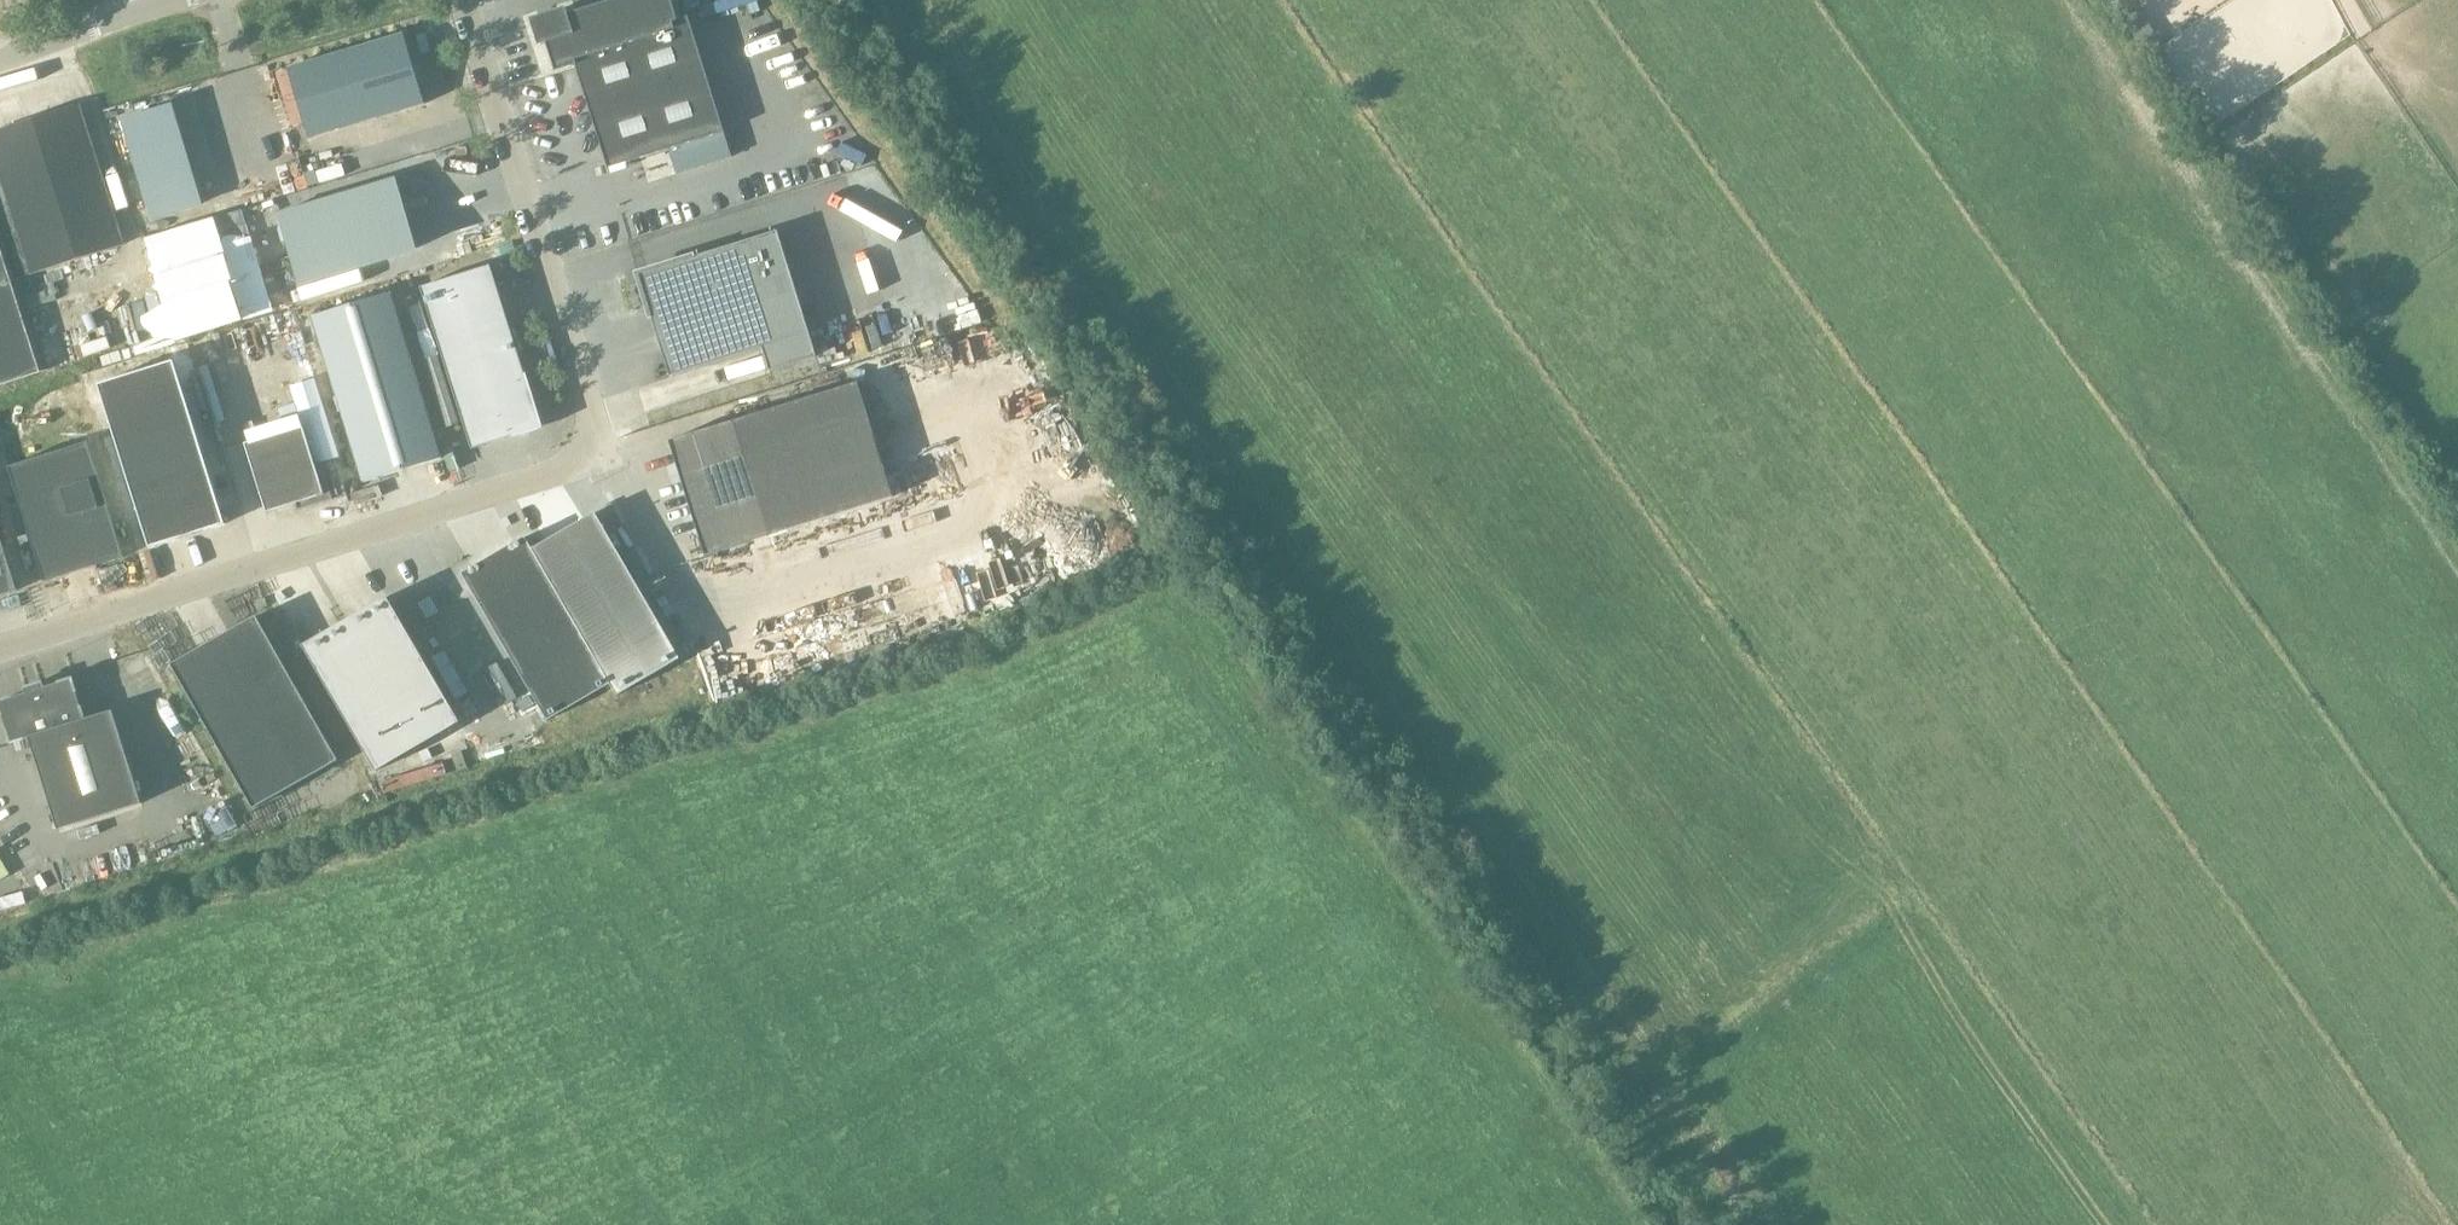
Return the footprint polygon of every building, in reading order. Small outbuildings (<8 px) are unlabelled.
[(568,25),(565,16),(533,26),(541,49),(550,46),(557,70),(573,65),(606,171),(665,153),(672,177),(728,160),(685,21),(670,26),(662,0),(651,0),(568,25)] [(287,69),(308,139),(425,105),(404,34),(287,69)] [(543,89),(546,127),(568,126),(566,87),(543,89)] [(123,121),(152,219),(200,205),(170,106),(123,121)] [(41,373),(10,281),(123,245),(79,107),(0,132),(0,386),(41,373)] [(271,215),(292,281),(426,242),(404,174),(271,215)] [(816,357),(777,231),(637,274),(669,377),(762,348),(769,371),(816,357)] [(857,257),(821,266),(827,290),(863,281),(857,257)] [(471,450),(511,437),(511,439),(543,429),(525,372),(523,372),(490,266),(420,288),(471,450)] [(311,317),(362,483),(441,459),(390,293),(311,317)] [(873,320),(861,322),(864,344),(876,342),(873,320)] [(842,330),(849,353),(863,349),(856,325),(842,330)] [(98,386),(149,548),(224,525),(173,363),(98,386)] [(857,382),(668,441),(705,556),(893,498),(857,382)] [(236,428),(219,433),(225,453),(242,448),(236,428)] [(267,511),(296,501),(299,509),(331,499),(320,466),(313,469),(300,428),(246,445),(267,511)] [(8,467),(44,583),(123,558),(87,443),(8,467)] [(903,452),(912,467),(924,460),(915,445),(903,452)] [(925,529),(926,508),(893,507),(892,528),(925,529)] [(594,513),(532,550),(610,684),(617,696),(680,659),(594,513)] [(17,589),(0,537),(0,595),(17,589)] [(461,574),(547,721),(610,684),(532,550),(524,537),(461,574)] [(459,723),(386,597),(302,646),(376,772),(459,723)] [(848,608),(749,626),(753,648),(852,630),(848,608)] [(336,758),(255,617),(170,665),(251,806),(336,758)] [(698,642),(716,633),(708,618),(691,627),(698,642)] [(112,711),(84,720),(71,679),(39,689),(38,685),(28,688),(29,692),(0,702),(0,710),(10,743),(28,737),(57,830),(141,804),(112,711)] [(461,762),(492,754),(488,737),(457,745),(461,762)] [(4,883),(14,877),(0,850),(0,876),(4,883)]
